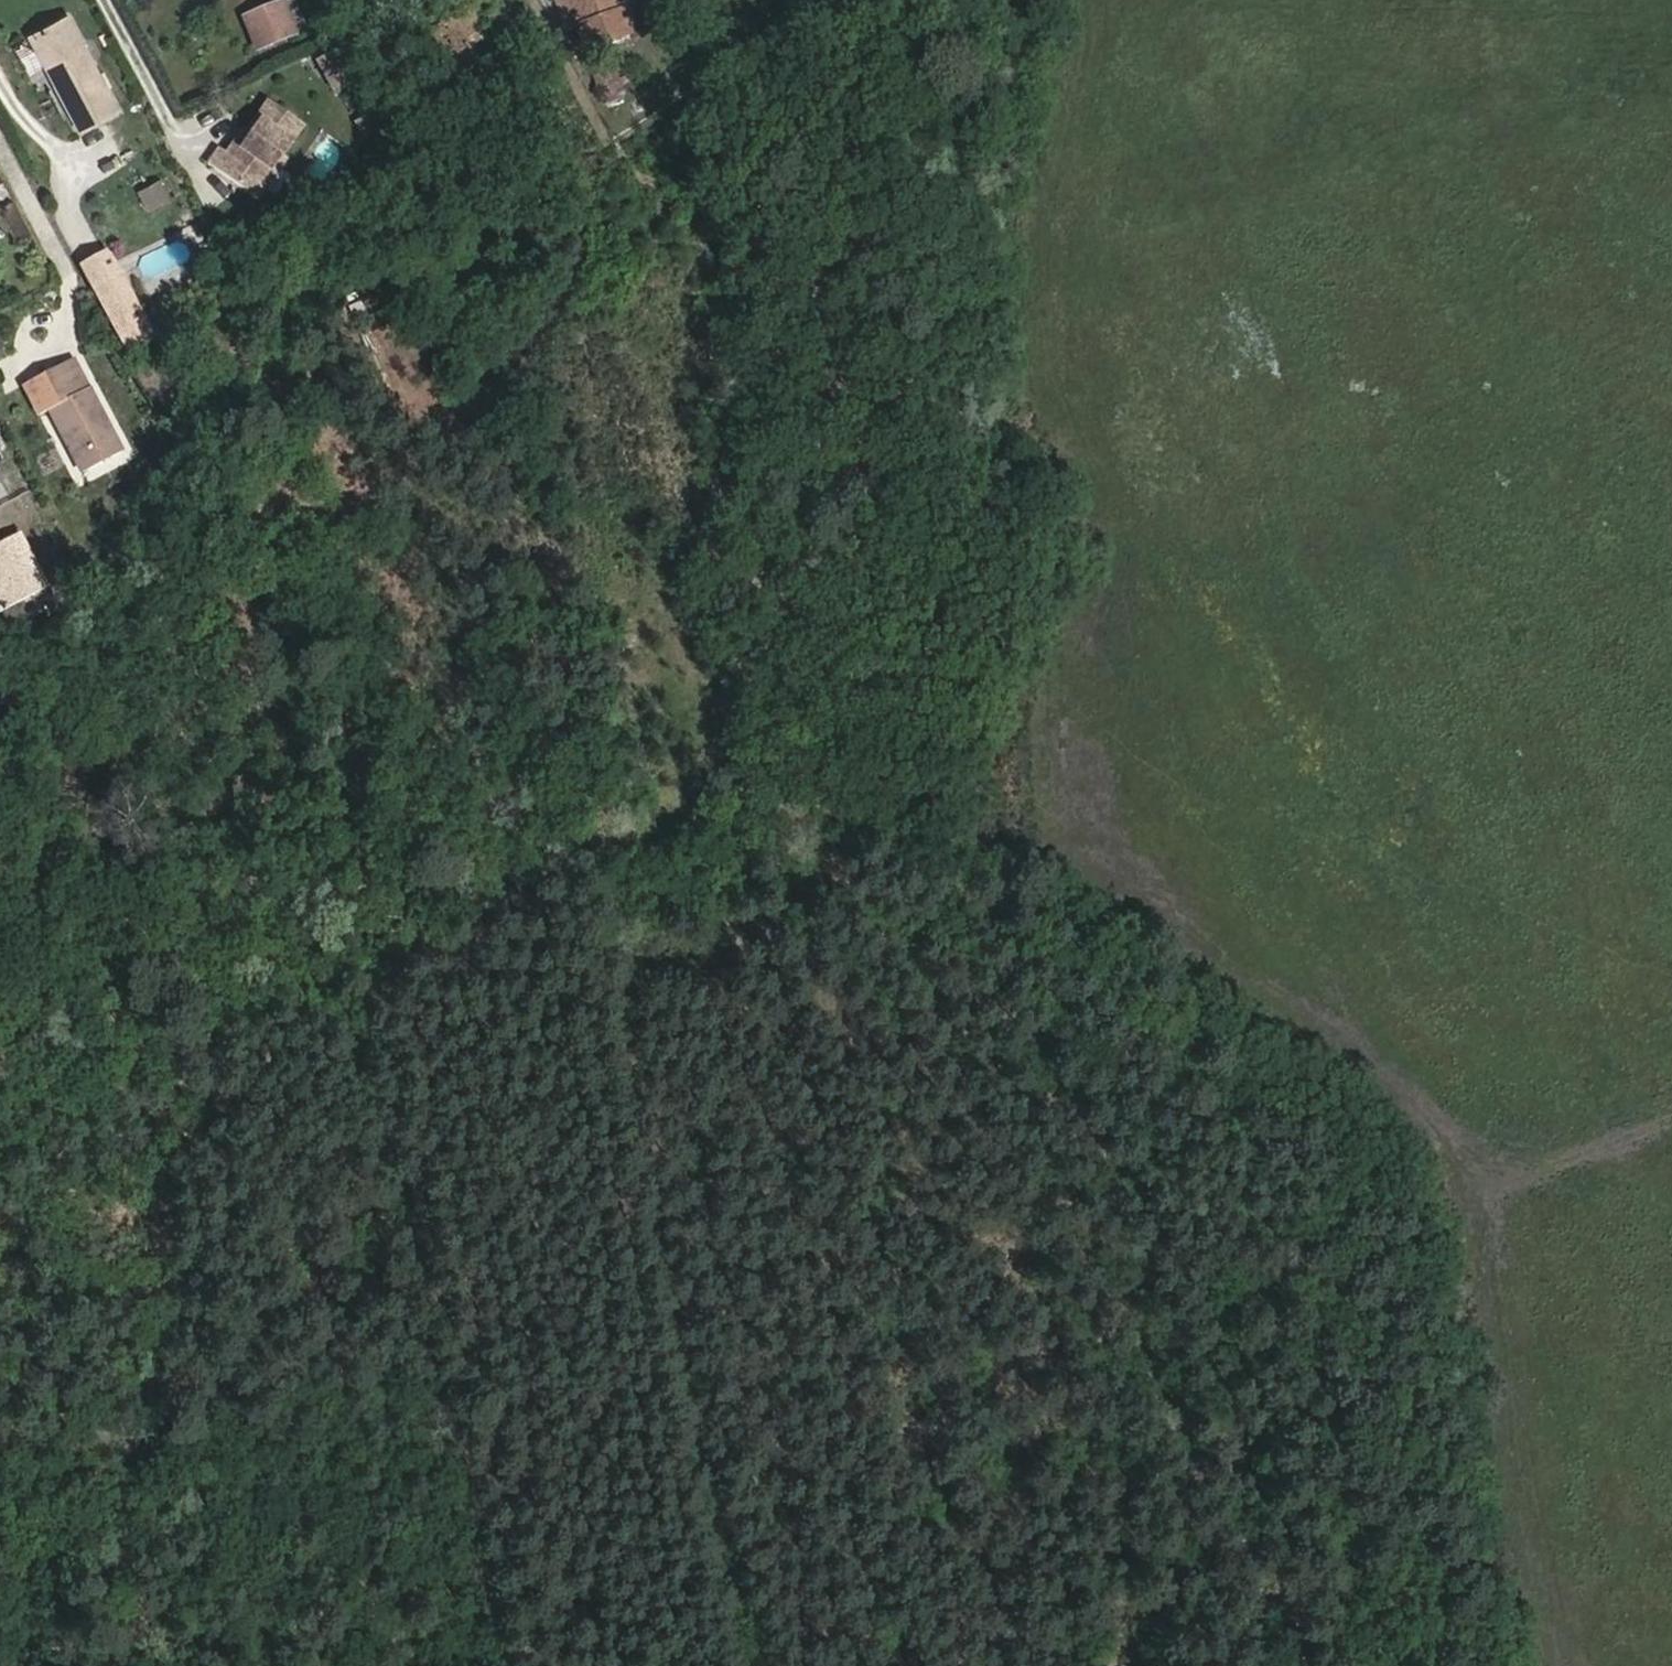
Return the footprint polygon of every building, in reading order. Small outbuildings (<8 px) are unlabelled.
[(29,16),(83,121),(120,101),(68,0),(61,0),(29,16)] [(481,50),(486,47),(463,0),(460,0),(426,17),(458,84),(490,68),(481,50)] [(578,26),(568,0),(560,4),(570,29),(578,26)] [(633,36),(620,0),(569,0),(568,0),(578,26),(588,53),(633,36)] [(259,46),(290,35),(278,3),(247,16),(259,46)] [(287,162),(291,165),(314,135),(271,105),(230,157),(221,151),(210,166),(259,200),(287,162)] [(157,180),(143,188),(149,201),(164,193),(157,180)] [(28,228),(4,182),(0,184),(0,210),(14,236),(28,228)] [(119,277),(103,246),(78,259),(94,290),(119,277)] [(107,315),(132,301),(119,277),(94,290),(107,315)] [(148,333),(132,301),(107,315),(123,345),(148,333)] [(39,423),(50,417),(90,397),(75,367),(23,394),(39,423)] [(119,454),(90,397),(50,417),(80,474),(119,454)] [(0,544),(0,597),(3,604),(47,582),(22,533),(0,544)]
